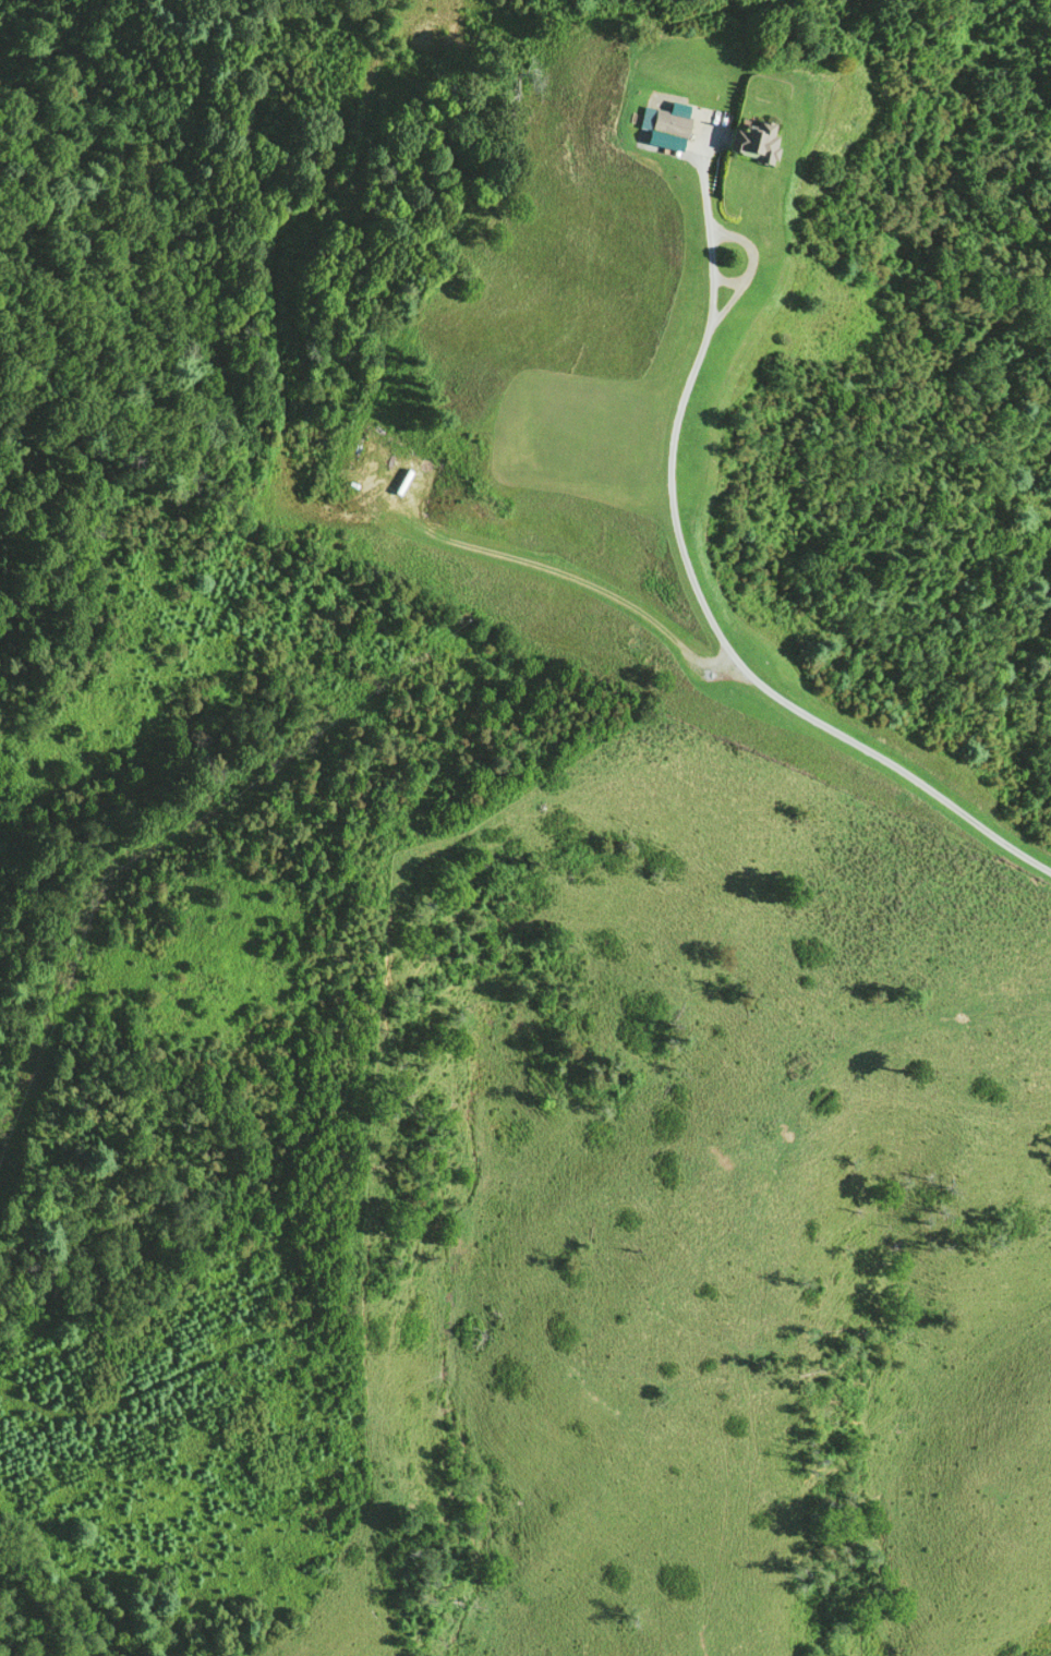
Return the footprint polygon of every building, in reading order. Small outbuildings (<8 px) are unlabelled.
[(652,133),(688,140),(692,116),(656,110),(652,133)] [(738,124),(731,152),(774,163),(784,127),(760,120),(758,130),(738,124)]
